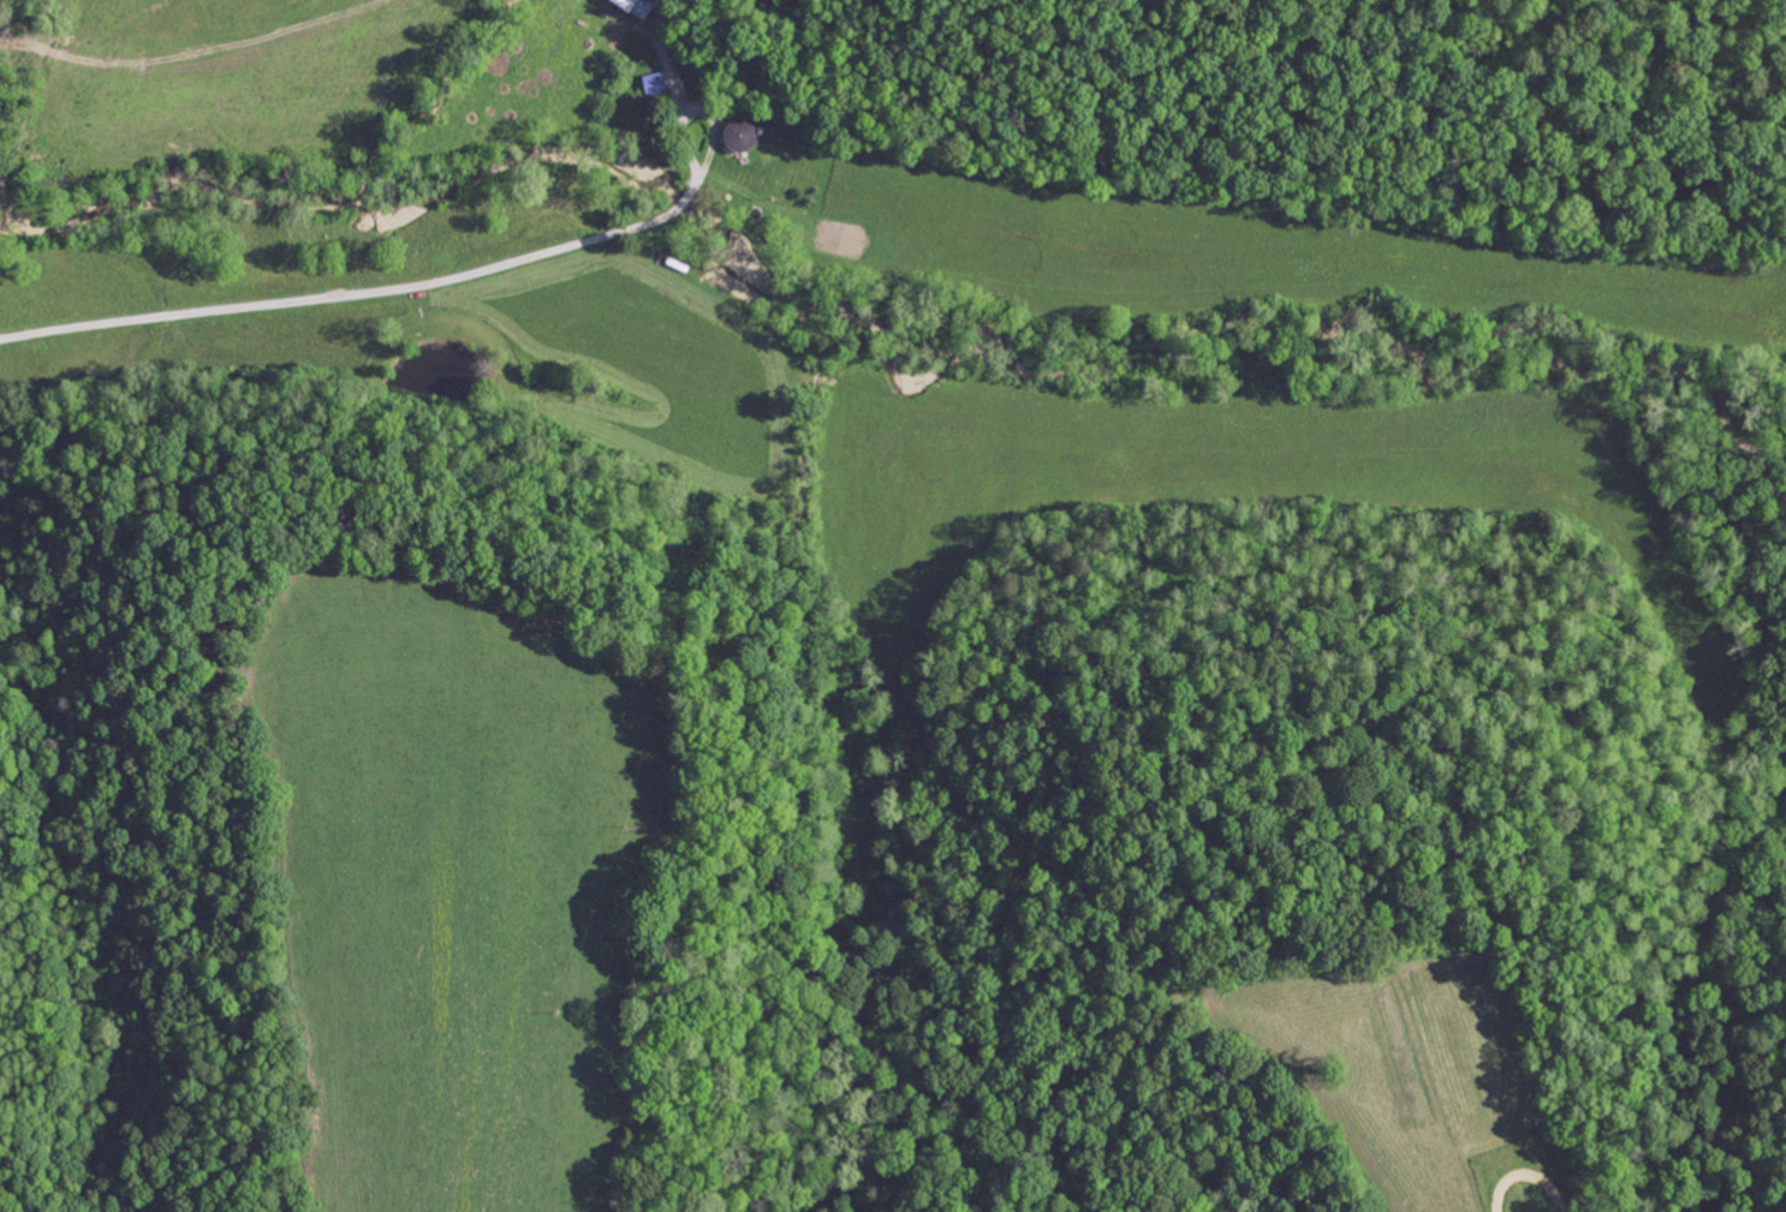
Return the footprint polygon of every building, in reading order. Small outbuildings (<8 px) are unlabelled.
[(627,19),(639,0),(596,0),(627,19)] [(643,99),(663,94),(658,73),(638,78),(643,99)]
